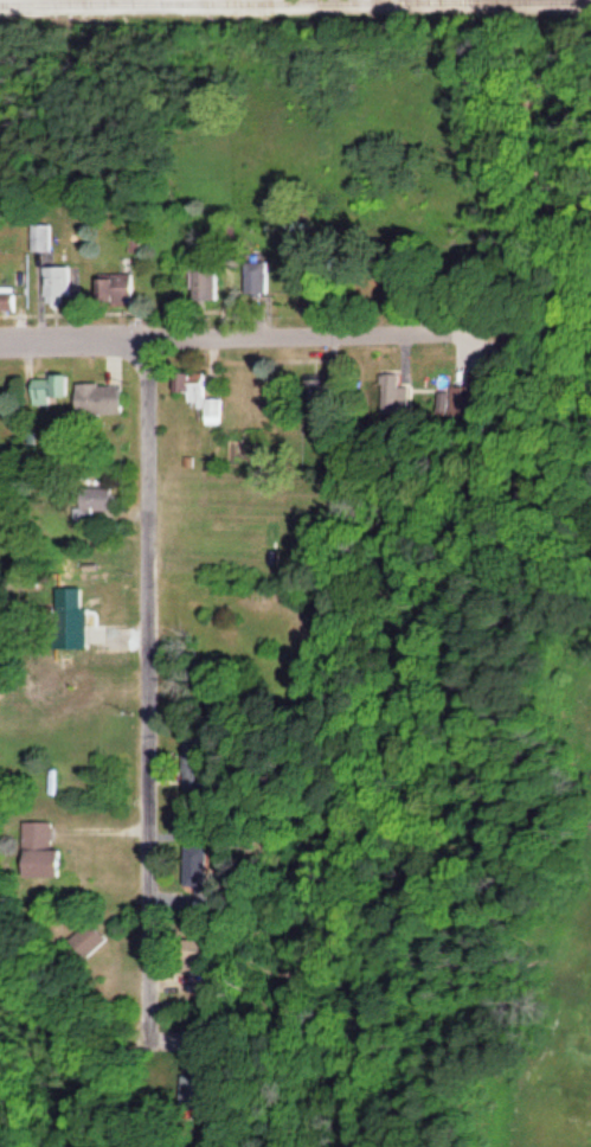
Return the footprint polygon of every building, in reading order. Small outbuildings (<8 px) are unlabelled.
[(54,224),(34,224),(34,249),(54,249),(54,224)] [(243,295),(266,295),(266,261),(243,261),(243,295)] [(84,264),(50,264),(50,302),(84,302),(84,264)] [(214,267),(190,267),(190,301),(214,301),(214,267)] [(139,272),(117,272),(117,296),(139,296),(139,272)] [(21,310),(21,287),(0,287),(0,310),(21,310)] [(222,424),(222,398),(205,398),(205,372),(173,372),(173,392),(185,392),(185,403),(202,403),(202,424),(222,424)] [(40,402),(63,402),(63,377),(40,377),(40,402)] [(130,383),(82,383),(82,412),(130,412),(130,383)] [(100,521),(100,509),(120,509),(120,487),(88,486),(88,507),(79,506),(79,521),(100,521)] [(274,588),(250,587),(250,598),(274,599),(274,588)] [(65,648),(94,648),(94,597),(65,597),(65,648)] [(56,849),(56,821),(27,821),(27,876),(70,876),(70,849),(56,849)] [(74,938),(88,957),(113,939),(99,919),(74,938)]
